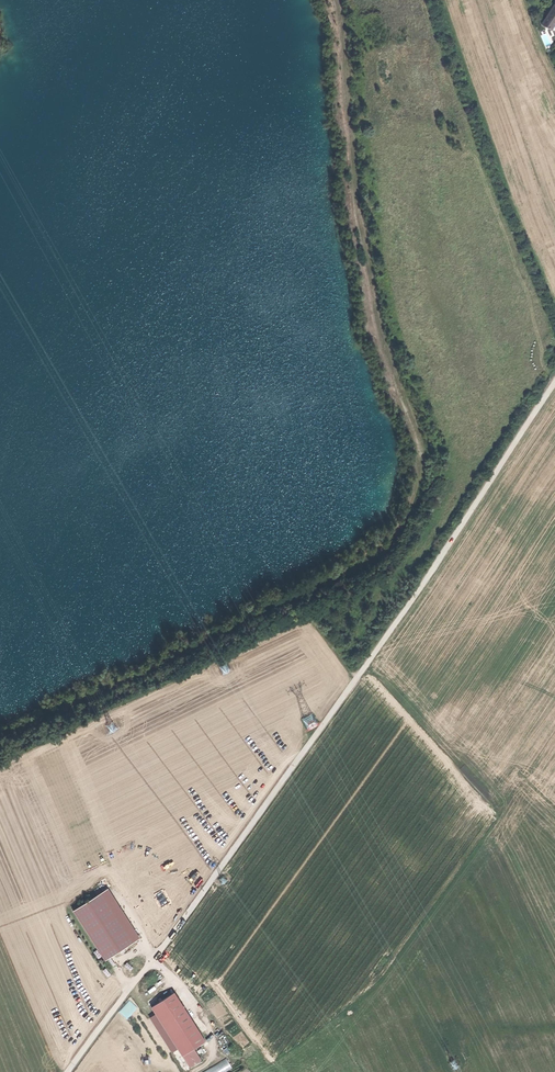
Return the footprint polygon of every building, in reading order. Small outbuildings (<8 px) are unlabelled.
[(542,24),(551,30),(554,23),(554,5),(542,24)] [(138,938),(107,890),(75,911),(105,959),(138,938)] [(151,1007),(183,1055),(195,1048),(206,1040),(174,992),(162,1000),(160,1002),(151,1007)] [(128,1019),(138,1007),(131,1000),(120,1011),(128,1019)] [(202,1060),(195,1048),(183,1055),(191,1067),(202,1060)] [(233,1068),(228,1058),(202,1071),(225,1071),(233,1068)]
